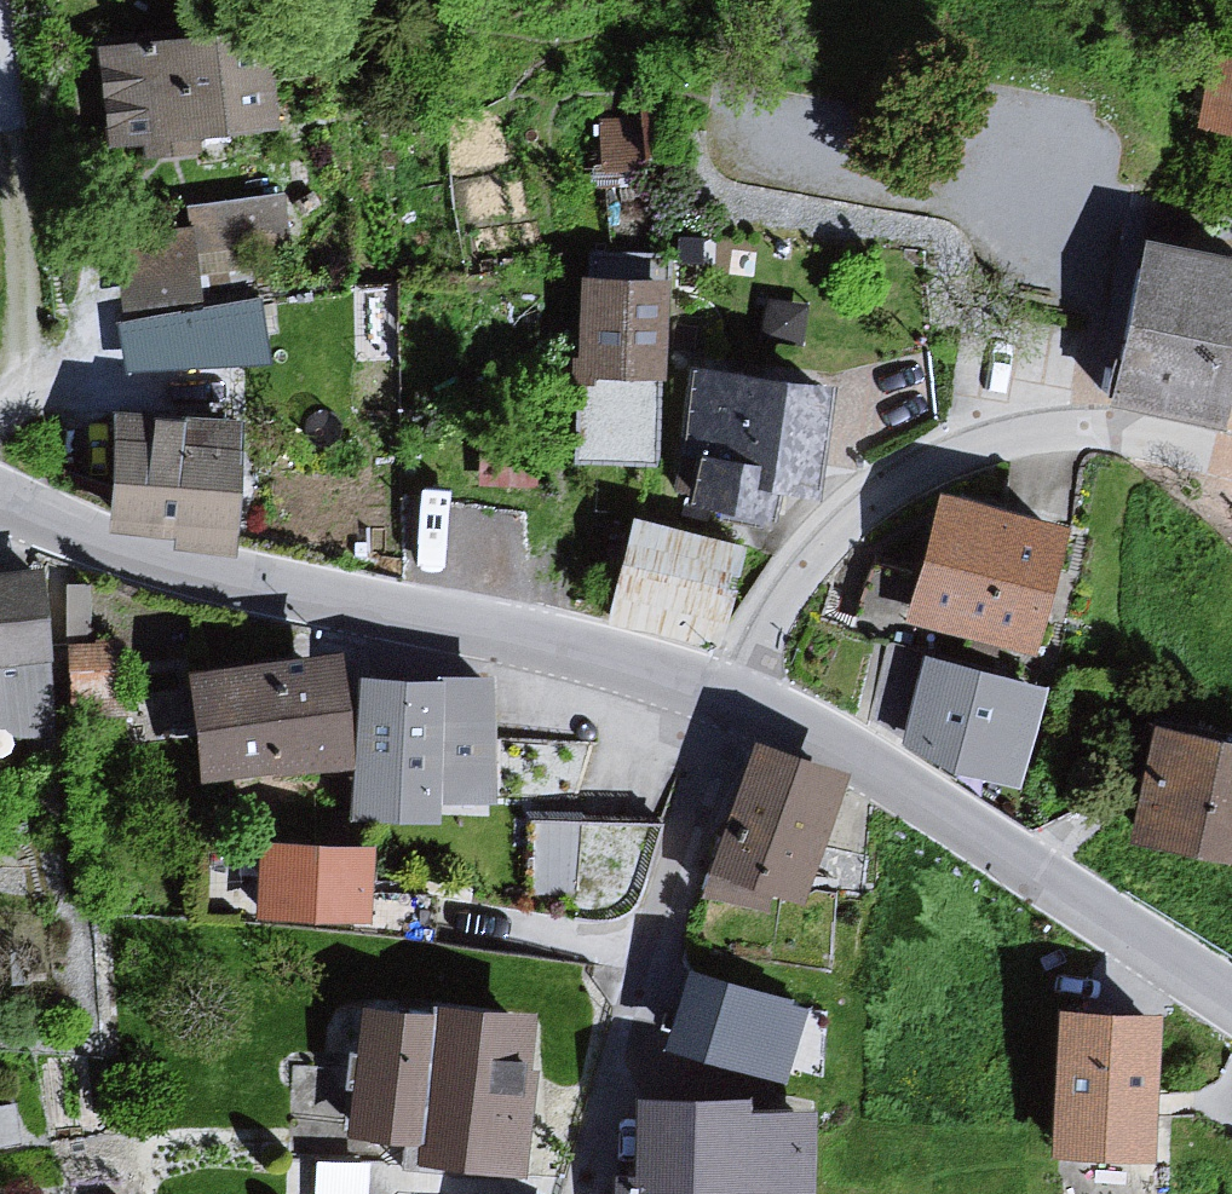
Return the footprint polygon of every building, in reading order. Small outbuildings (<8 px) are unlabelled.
[(1219,12),(1201,100),(1231,107),(1231,14),(1219,12)] [(247,32),(83,58),(96,142),(266,137),(247,32)] [(283,350),(274,184),(114,193),(123,359),(283,350)] [(1228,271),(1113,245),(1077,405),(1192,431),(1228,271)] [(649,290),(561,288),(559,382),(647,384),(649,290)] [(808,388),(672,372),(662,455),(731,463),(727,494),(747,497),(794,502),(808,388)] [(236,431),(125,423),(118,530),(232,543),(236,431)] [(731,463),(662,455),(654,519),(743,529),(747,497),(727,494),(731,463)] [(911,503),(879,620),(1006,656),(1039,538),(911,503)] [(733,553),(614,526),(585,630),(683,655),(711,641),(733,553)] [(0,580),(0,675),(36,671),(23,578),(0,580)] [(327,652),(159,683),(185,784),(335,776),(334,684),(327,652)] [(1021,687),(903,662),(882,759),(1000,784),(1021,687)] [(474,684),(334,684),(335,776),(336,827),(451,825),(456,807),(482,809),(474,684)] [(1125,724),(1103,850),(1227,871),(1231,839),(1231,742),(1125,724)] [(822,781),(731,746),(686,904),(785,911),(822,781)] [(456,807),(451,825),(461,907),(568,916),(568,817),(482,809),(456,807)] [(355,853),(238,849),(239,927),(354,929),(355,853)] [(750,995),(668,973),(641,1081),(721,1089),(750,995)] [(514,1017),(412,1005),(412,1016),(408,1150),(407,1160),(426,1160),(431,1172),(509,1180),(514,1017)] [(412,1016),(338,1007),(331,1140),(408,1150),(412,1016)] [(1030,1160),(1135,1159),(1134,1013),(1028,1014),(1030,1160)] [(797,1116),(725,1113),(725,1100),(630,1100),(616,1184),(618,1193),(797,1193),(797,1116)]
